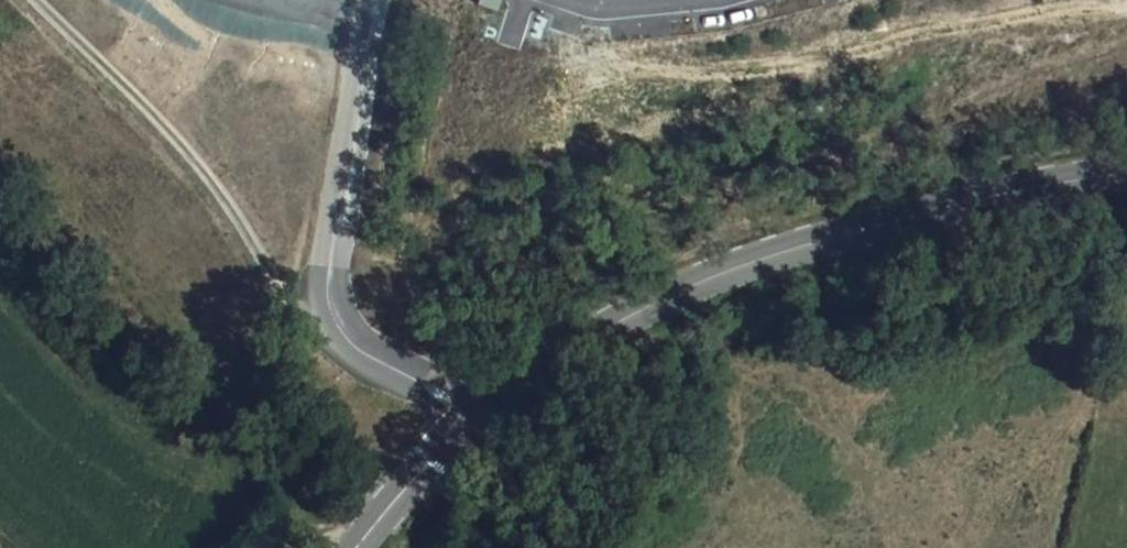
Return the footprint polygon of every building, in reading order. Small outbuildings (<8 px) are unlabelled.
[(479,3),(496,8),(499,0),(480,0),(479,3)] [(923,43),(910,45),(911,56),(923,54),(923,43)]
